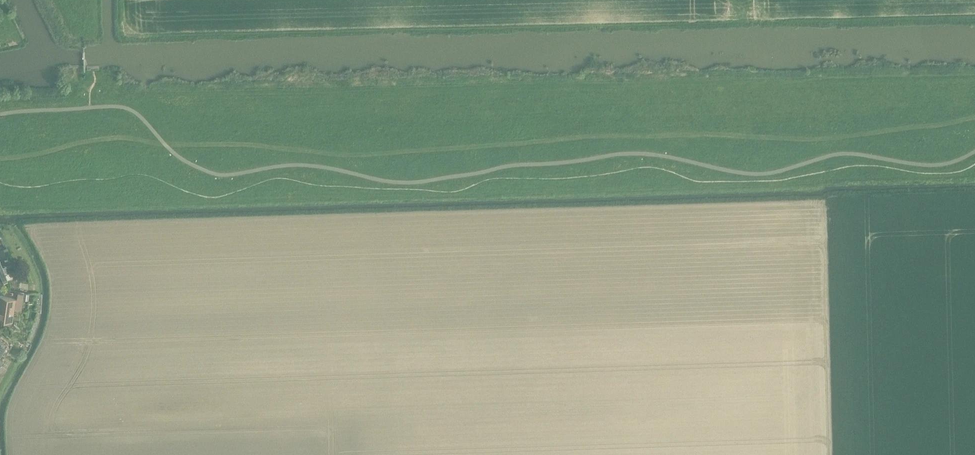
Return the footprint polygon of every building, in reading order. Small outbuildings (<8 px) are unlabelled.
[(0,278),(2,282),(8,279),(15,276),(13,270),(11,267),(9,268),(8,265),(6,266),(3,268),(0,261),(0,279),(0,278)] [(0,295),(0,320),(12,321),(16,297),(0,295)]
